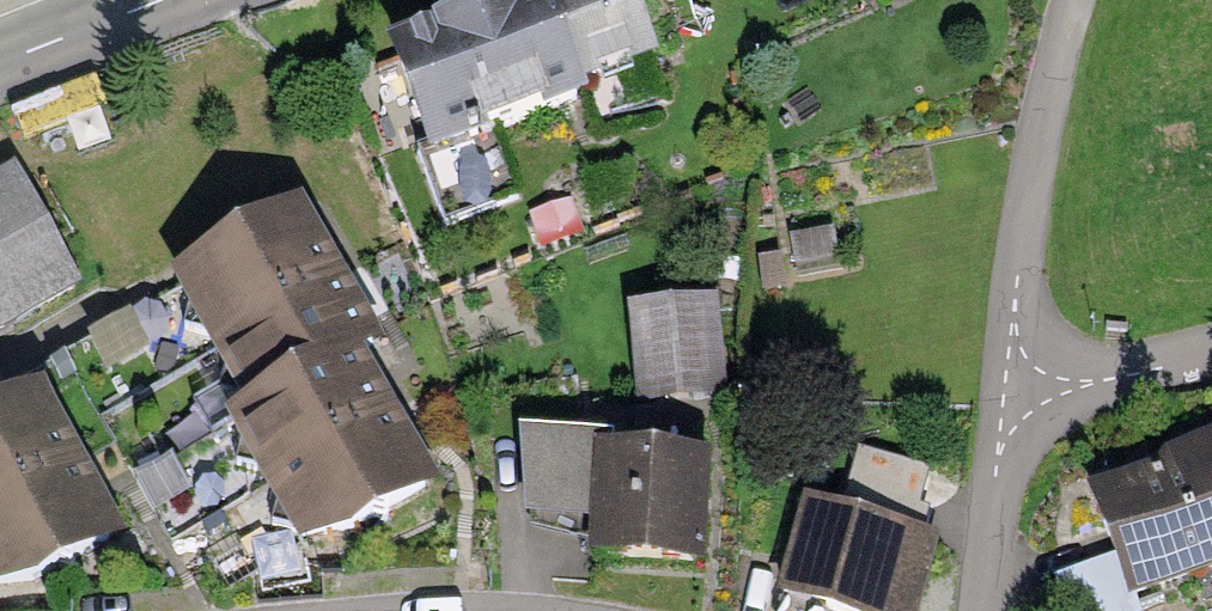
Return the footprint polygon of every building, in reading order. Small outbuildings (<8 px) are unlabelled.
[(408,62),(435,145),(677,67),(655,0),(600,0),(408,62)] [(75,282),(18,174),(0,184),(0,321),(75,282)] [(311,224),(201,289),(273,409),(251,422),(338,567),(451,499),(373,371),(393,359),(311,224)] [(730,310),(646,315),(651,400),(735,395),(730,310)] [(0,429),(0,560),(29,608),(140,542),(53,397),(0,429)] [(1088,490),(1111,547),(1130,597),(1211,565),(1211,442),(1088,490)] [(718,574),(719,460),(540,459),(540,521),(604,522),(604,573),(718,574)] [(823,509),(801,605),(826,610),(926,610),(943,535),(823,509)] [(1111,547),(1054,569),(1071,610),(1132,610),(1136,610),(1130,597),(1111,547)]
